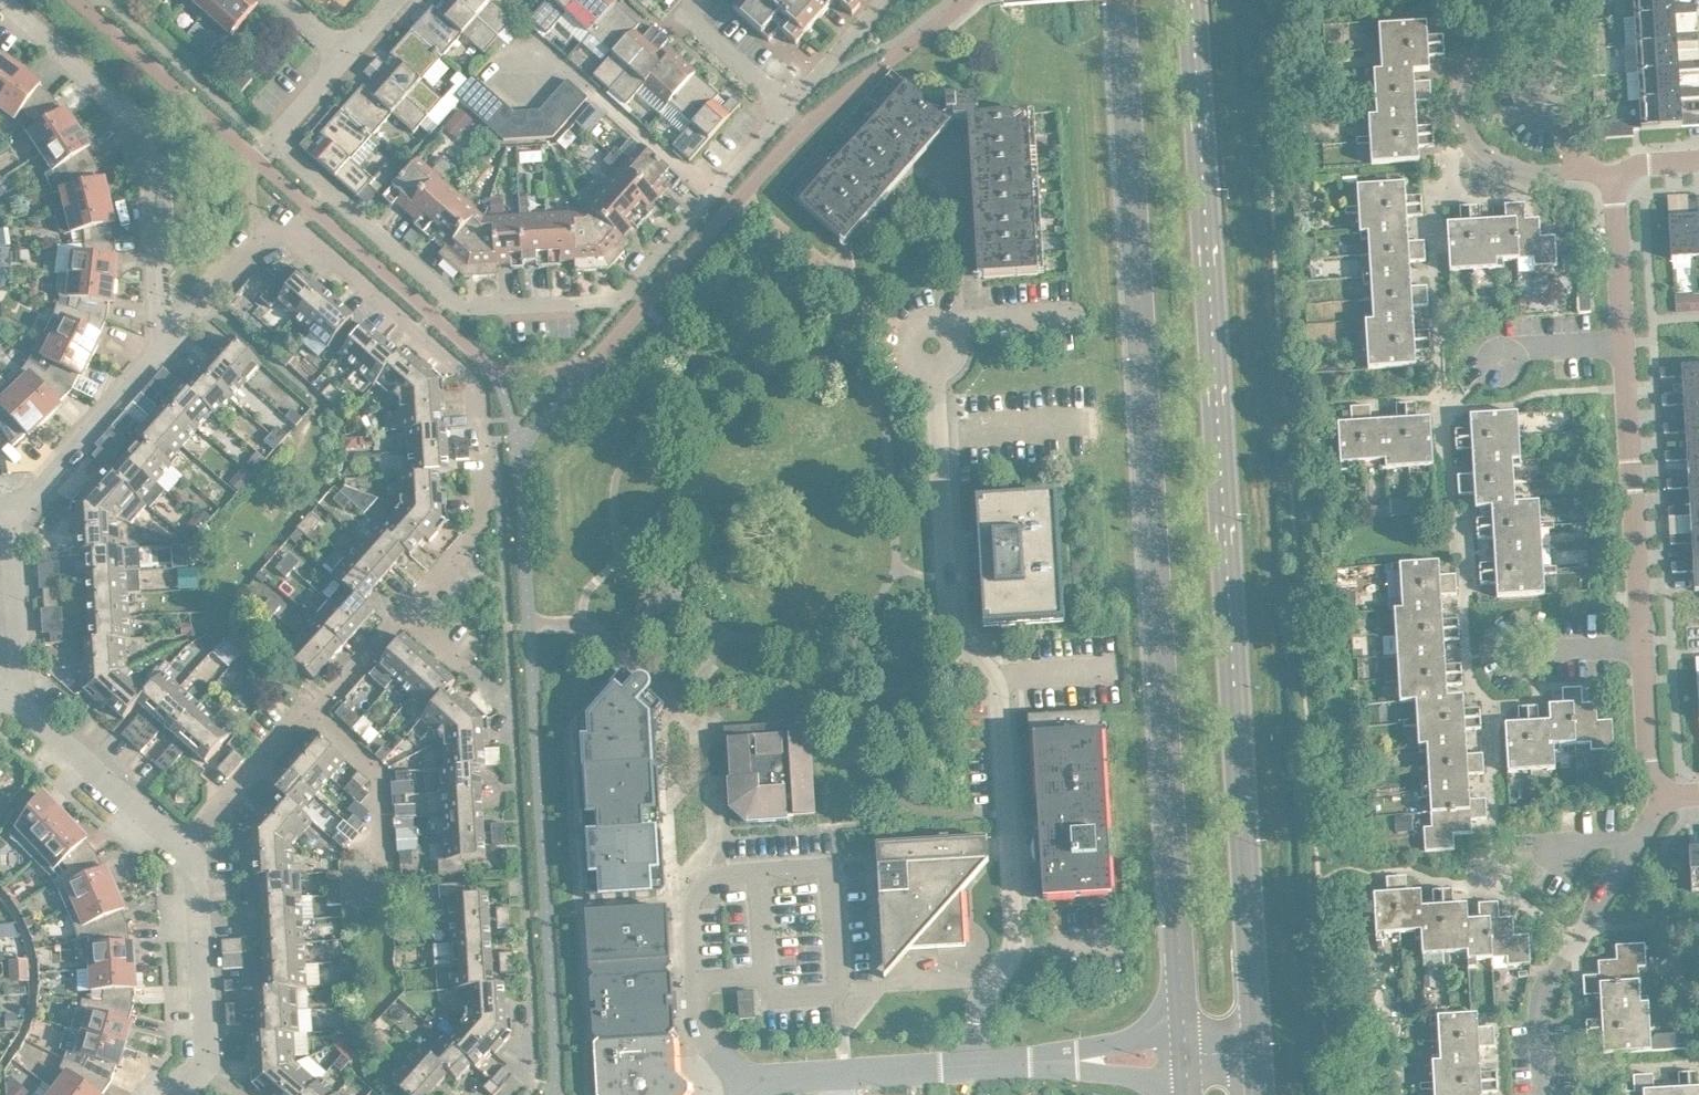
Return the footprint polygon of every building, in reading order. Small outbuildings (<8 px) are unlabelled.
[(221,21),(239,0),(197,0),(221,21)] [(221,21),(235,34),(262,4),(258,0),(239,0),(221,21)] [(416,28),(446,55),(466,32),(488,51),(503,35),(464,0),(448,0),(451,2),(444,10),(437,5),(416,28)] [(503,35),(518,18),(497,0),(464,0),(503,35)] [(593,31),(620,1),(618,0),(549,0),(534,17),(551,32),(570,11),(593,31)] [(811,0),(773,0),(743,0),(737,7),(773,39),(790,19),(795,23),(787,32),(799,42),(826,13),(811,0)] [(826,13),(837,0),(811,0),(826,13)] [(856,12),(864,3),(861,0),(846,0),(844,2),(856,12)] [(1639,15),(1677,13),(1698,12),(1698,2),(1677,4),(1677,0),(1638,0),(1639,15)] [(597,73),(614,88),(665,31),(657,24),(646,36),(638,28),(643,22),(620,1),(593,31),(616,52),(597,73)] [(1641,43),(1679,40),(1679,41),(1698,40),(1698,30),(1679,32),(1677,13),(1639,15),(1641,43)] [(1391,31),(1392,46),(1448,43),(1447,33),(1431,34),(1430,20),(1383,23),(1383,32),(1391,31)] [(199,37),(212,48),(221,39),(208,27),(199,37)] [(382,55),(375,63),(432,114),(447,97),(425,78),(446,55),(416,28),(395,53),(401,58),(394,66),(382,55)] [(650,81),(673,102),(699,72),(675,50),(670,57),(662,49),(672,37),(665,31),(614,88),(631,103),(650,81)] [(1642,71),(1681,68),(1681,69),(1698,67),(1698,58),(1680,59),(1679,41),(1679,40),(1641,43),(1642,71)] [(1385,62),(1386,68),(1386,69),(1417,67),(1417,68),(1433,67),(1432,54),(1448,53),(1448,43),(1392,46),(1393,62),(1385,62)] [(1610,45),(1595,46),(1596,73),(1612,72),(1610,45)] [(2,105),(1,104),(27,68),(16,60),(14,63),(0,52),(0,107),(2,105)] [(367,84),(346,108),(375,134),(396,111),(417,131),(423,124),(432,114),(375,63),(368,71),(380,82),(373,90),(367,84)] [(1378,77),(1379,93),(1435,89),(1434,80),(1418,81),(1417,68),(1417,67),(1386,69),(1386,68),(1370,69),(1370,78),(1378,77)] [(26,107),(35,116),(57,95),(36,79),(38,76),(27,68),(1,104),(2,105),(19,117),(26,107)] [(1644,98),(1683,96),(1698,95),(1698,86),(1682,87),(1681,69),(1681,68),(1642,71),(1644,98)] [(447,97),(432,114),(442,123),(464,98),(459,94),(473,78),(463,69),(454,79),(459,84),(447,97)] [(699,72),(673,102),(696,122),(677,144),(694,159),(745,102),(736,94),(726,106),(718,99),(723,93),(699,72)] [(464,98),(469,103),(488,82),(477,73),(473,78),(459,94),(464,98)] [(571,77),(562,88),(582,107),(592,96),(571,77)] [(845,238),(858,222),(951,117),(978,115),(988,276),(1042,273),(1032,111),(981,115),(980,109),(983,109),(982,94),(950,96),(951,110),(948,113),(910,80),(803,201),(845,238)] [(469,103),(479,112),(498,91),(488,82),(469,103)] [(562,88),(553,98),(574,116),(582,107),(562,88)] [(1372,108),(1373,116),(1420,113),(1419,100),(1435,99),(1435,89),(1379,93),(1380,108),(1372,108)] [(479,112),(489,121),(508,100),(498,91),(479,112)] [(33,132),(45,150),(82,126),(75,114),(71,116),(57,95),(35,116),(43,125),(33,132)] [(1644,98),(1645,117),(1601,120),(1602,136),(1638,134),(1638,126),(1644,126),(1644,127),(1686,125),(1685,124),(1698,123),(1698,114),(1684,115),(1683,96),(1644,98)] [(553,98),(544,107),(557,135),(574,116),(553,98)] [(489,121),(508,138),(518,109),(508,100),(489,121)] [(597,101),(580,120),(593,131),(610,112),(597,101)] [(464,107),(449,125),(456,132),(472,114),(464,107)] [(544,107),(531,108),(532,136),(557,135),(544,107)] [(375,134),(346,108),(324,132),(330,138),(323,146),(311,135),(304,143),(361,194),(371,183),(381,192),(400,171),(390,162),(376,177),(355,158),(375,134)] [(518,109),(508,138),(532,136),(531,108),(518,109)] [(1361,136),(1361,139),(1438,134),(1437,125),(1421,126),(1420,113),(1373,116),(1374,135),(1361,136)] [(432,114),(423,124),(433,133),(442,123),(432,114)] [(50,174),(55,181),(101,161),(87,139),(90,137),(82,126),(45,150),(57,169),(50,174)] [(572,128),(560,141),(569,149),(580,136),(572,128)] [(1438,134),(1361,139),(1361,142),(1374,141),(1376,162),(1423,159),(1422,145),(1438,144),(1438,134)] [(620,145),(614,152),(662,195),(673,183),(677,187),(685,178),(645,143),(633,157),(620,145)] [(621,170),(609,183),(649,218),(655,211),(651,207),(662,195),(614,152),(608,159),(621,170)] [(400,200),(411,210),(454,161),(447,155),(436,168),(422,156),(387,196),(396,204),(400,200)] [(65,188),(70,209),(114,199),(111,185),(107,186),(101,161),(55,181),(57,190),(65,188)] [(419,225),(427,232),(462,192),(449,180),(461,167),(454,161),(411,210),(423,221),(419,225)] [(487,161),(472,178),(481,187),(497,170),(487,161)] [(530,171),(521,172),(523,196),(532,196),(530,171)] [(1390,171),(1380,172),(1380,180),(1391,180),(1390,171)] [(5,176),(4,177),(11,189),(19,185),(12,173),(5,176)] [(1361,174),(1346,175),(1347,183),(1362,182),(1361,174)] [(1349,205),(1349,209),(1426,204),(1425,194),(1409,195),(1409,181),(1361,184),(1362,205),(1349,205)] [(609,183),(586,210),(613,266),(636,241),(628,234),(638,223),(642,226),(649,218),(609,183)] [(442,252),(468,275),(489,215),(462,192),(427,232),(435,238),(438,234),(450,244),(442,252)] [(1691,193),(1692,216),(1674,217),(1674,216),(1672,216),(1675,257),(1676,257),(1676,255),(1698,254),(1698,193),(1691,193)] [(523,196),(524,213),(527,261),(528,261),(543,260),(543,265),(553,265),(550,212),(533,213),(532,196),(523,196)] [(507,197),(494,198),(495,214),(509,213),(507,197)] [(88,228),(89,240),(120,238),(114,213),(117,212),(114,199),(70,209),(60,212),(63,228),(69,231),(75,230),(76,231),(88,228)] [(1528,201),(1519,202),(1522,257),(1537,256),(1538,264),(1561,263),(1559,234),(1544,235),(1543,216),(1529,217),(1528,201)] [(1510,218),(1497,219),(1500,267),(1507,266),(1507,258),(1522,257),(1519,202),(1509,202),(1510,218)] [(1362,211),(1364,230),(1411,227),(1411,215),(1427,214),(1426,204),(1349,209),(1349,212),(1362,211)] [(1477,260),(1474,204),(1464,205),(1464,221),(1451,222),(1454,269),(1462,269),(1462,261),(1477,260)] [(1483,204),(1474,204),(1477,260),(1492,259),(1493,267),(1500,267),(1497,219),(1484,220),(1483,204)] [(586,210),(550,212),(553,265),(564,264),(563,259),(578,258),(579,268),(613,266),(586,210)] [(489,215),(468,275),(502,273),(501,262),(516,261),(517,267),(528,266),(528,261),(527,261),(524,213),(489,215)] [(0,228),(0,246),(15,244),(12,226),(0,228)] [(1372,237),(1373,253),(1429,249),(1428,239),(1412,240),(1411,227),(1364,230),(1364,238),(1372,237)] [(77,251),(74,273),(119,278),(121,264),(117,264),(120,238),(89,240),(90,253),(77,251)] [(1366,268),(1366,275),(1414,272),(1413,260),(1429,259),(1429,249),(1373,253),(1374,268),(1366,268)] [(293,316),(295,318),(323,285),(306,270),(305,271),(295,262),(281,277),(274,286),(264,296),(275,306),(280,300),(295,313),(293,316)] [(5,285),(10,268),(0,265),(0,284),(5,285)] [(271,268),(263,277),(274,286),(281,277),(271,268)] [(84,296),(81,308),(111,317),(114,292),(117,292),(119,278),(74,273),(63,272),(61,291),(63,294),(84,296)] [(1375,282),(1376,298),(1432,294),(1431,284),(1415,285),(1414,272),(1366,275),(1367,283),(1375,282)] [(1323,282),(1313,283),(1314,295),(1324,295),(1323,282)] [(311,332),(312,332),(340,300),(323,285),(295,318),(297,319),(299,316),(314,329),(311,332)] [(365,308),(371,300),(361,291),(355,299),(365,308)] [(1581,293),(1582,311),(1595,310),(1594,292),(1581,293)] [(1679,293),(1679,309),(1698,308),(1698,292),(1679,293)] [(1369,313),(1369,320),(1417,317),(1416,305),(1432,304),(1432,294),(1376,298),(1377,313),(1369,313)] [(340,300),(312,332),(313,334),(316,331),(332,345),(358,315),(340,300)] [(48,332),(56,336),(56,335),(96,355),(103,342),(99,340),(111,317),(81,308),(61,302),(58,312),(48,332)] [(1378,327),(1379,343),(1434,339),(1434,329),(1418,330),(1417,317),(1369,320),(1370,328),(1378,327)] [(356,368),(358,370),(387,337),(370,322),(343,352),(359,365),(356,368)] [(58,360),(51,369),(51,370),(75,388),(87,365),(90,367),(96,355),(56,335),(56,336),(46,354),(58,360)] [(236,335),(220,353),(250,379),(265,362),(236,335)] [(378,382),(382,378),(381,378),(404,352),(403,352),(387,337),(358,370),(360,371),(363,369),(378,382)] [(1434,339),(1379,343),(1379,358),(1371,358),(1372,366),(1420,364),(1419,350),(1435,349),(1434,339)] [(291,347),(284,354),(282,357),(290,364),(299,354),(291,347)] [(382,378),(404,398),(447,377),(427,359),(424,363),(407,348),(403,352),(404,352),(381,378),(382,378)] [(220,353),(206,370),(235,396),(250,379),(220,353)] [(27,366),(13,380),(49,419),(59,409),(56,406),(75,388),(51,370),(51,369),(34,357),(27,366)] [(1688,393),(1698,392),(1698,363),(1685,364),(1685,365),(1663,366),(1664,375),(1687,374),(1688,393)] [(206,370),(191,386),(191,387),(216,410),(220,413),(235,396),(206,370)] [(159,375),(152,383),(162,392),(169,384),(159,375)] [(406,428),(411,428),(411,427),(445,425),(444,404),(449,404),(447,377),(404,398),(406,428)] [(13,380),(0,392),(0,418),(17,444),(36,425),(39,428),(49,419),(13,380)] [(325,391),(333,398),(342,388),(334,381),(325,391)] [(162,392),(152,383),(145,390),(155,399),(162,392)] [(187,383),(172,400),(201,427),(216,410),(191,387),(191,386),(187,383)] [(342,388),(333,398),(341,405),(350,395),(342,388)] [(1689,420),(1689,421),(1698,420),(1698,392),(1688,393),(1665,394),(1665,403),(1688,402),(1689,420)] [(172,400),(157,417),(186,443),(201,427),(172,400)] [(1400,418),(1388,419),(1391,467),(1398,466),(1398,458),(1413,457),(1409,401),(1399,402),(1400,418)] [(1419,401),(1409,401),(1413,457),(1428,456),(1429,464),(1437,464),(1434,416),(1420,417),(1419,401)] [(1368,460),(1364,404),(1354,405),(1355,421),(1342,422),(1345,469),(1353,469),(1352,461),(1368,460)] [(1374,404),(1364,404),(1368,460),(1383,459),(1384,467),(1391,467),(1388,419),(1375,420),(1374,404)] [(290,415),(300,424),(306,416),(296,407),(290,415)] [(129,409),(122,417),(132,426),(139,418),(129,409)] [(1459,428),(1459,438),(1515,435),(1514,420),(1522,419),(1522,411),(1474,414),(1475,427),(1459,428)] [(132,426),(122,417),(115,424),(125,433),(132,426)] [(141,435),(145,438),(146,438),(171,460),(172,460),(186,443),(157,417),(141,435)] [(1691,448),(1691,449),(1698,448),(1698,420),(1689,421),(1689,420),(1667,422),(1667,431),(1690,430),(1691,448)] [(281,424),(275,431),(285,440),(292,433),(281,424)] [(408,447),(408,450),(452,447),(450,424),(445,425),(411,427),(411,428),(412,447),(408,447)] [(285,440),(275,431),(268,439),(278,448),(285,440)] [(376,432),(364,432),(364,442),(376,442),(376,432)] [(1476,447),(1477,460),(1524,457),(1524,450),(1516,450),(1515,435),(1459,438),(1460,448),(1476,447)] [(459,437),(459,447),(473,446),(472,436),(459,437)] [(145,438),(131,455),(160,481),(176,463),(172,460),(171,460),(146,438),(145,438)] [(96,453),(106,462),(113,455),(103,446),(96,453)] [(473,446),(459,447),(460,457),(474,457),(473,446)] [(412,452),(413,472),(442,471),(453,471),(452,447),(408,450),(408,453),(412,452)] [(1693,476),(1698,476),(1698,448),(1691,449),(1691,448),(1668,450),(1669,459),(1692,457),(1693,476)] [(261,449),(248,463),(257,471),(270,457),(261,449)] [(131,455),(116,471),(141,494),(141,495),(145,498),(160,481),(131,455)] [(1461,473),(1462,483),(1518,480),(1517,465),(1525,464),(1524,457),(1477,460),(1477,472),(1461,473)] [(246,466),(232,482),(241,490),(255,473),(246,466)] [(94,480),(76,501),(122,517),(141,495),(141,494),(116,471),(112,467),(98,484),(94,480)] [(403,472),(405,503),(451,519),(449,492),(444,493),(442,471),(413,472),(403,472)] [(1694,504),(1698,504),(1698,476),(1693,476),(1670,477),(1670,487),(1693,485),(1694,504)] [(1479,506),(1495,505),(1495,504),(1527,502),(1527,501),(1527,495),(1519,495),(1518,480),(1462,483),(1463,493),(1479,492),(1479,506)] [(349,484),(344,489),(344,490),(355,498),(369,511),(382,496),(349,484)] [(338,497),(348,506),(355,498),(344,490),(338,497)] [(989,581),(992,620),(1063,616),(1056,497),(985,502),(988,565),(990,564),(991,581),(989,581)] [(1480,517),(1481,528),(1558,523),(1557,520),(1544,521),(1543,500),(1527,501),(1527,502),(1495,504),(1495,505),(1496,516),(1480,517)] [(84,550),(90,549),(89,549),(123,546),(122,517),(76,501),(77,528),(83,527),(84,550)] [(405,503),(385,525),(385,526),(411,549),(410,549),(414,553),(429,536),(433,539),(451,519),(405,503)] [(1393,503),(1372,504),(1372,516),(1394,514),(1393,503)] [(1696,532),(1698,532),(1698,504),(1694,504),(1672,505),(1672,514),(1695,513),(1696,532)] [(203,505),(196,513),(198,514),(208,523),(215,515),(203,505)] [(314,510),(308,518),(318,527),(324,519),(314,510)] [(198,514),(189,524),(199,533),(208,523),(198,514)] [(318,527),(308,518),(301,526),(311,535),(318,527)] [(381,522),(366,539),(396,565),(410,549),(411,549),(385,526),(385,525),(381,522)] [(1497,536),(1498,549),(1546,546),(1544,527),(1558,526),(1558,523),(1481,528),(1481,537),(1497,536)] [(1698,560),(1698,532),(1696,532),(1673,533),(1674,542),(1696,541),(1698,560)] [(366,539),(351,556),(381,582),(396,565),(366,539)] [(89,549),(90,549),(91,571),(130,568),(129,545),(123,546),(89,549)] [(1483,563),(1483,572),(1560,568),(1560,565),(1547,565),(1546,546),(1498,549),(1499,562),(1483,563)] [(50,551),(50,561),(64,561),(63,550),(50,551)] [(293,551),(286,559),(297,568),(303,560),(293,551)] [(336,573),(348,584),(366,599),(381,582),(351,556),(336,573)] [(297,568),(286,559),(280,566),(290,575),(297,568)] [(1404,571),(1405,586),(1461,583),(1460,572),(1444,573),(1443,560),(1395,563),(1396,571),(1404,571)] [(1698,560),(1675,561),(1675,570),(1698,569),(1698,572),(1698,583),(1698,560)] [(91,571),(92,594),(132,591),(130,568),(91,571)] [(1560,568),(1483,572),(1484,582),(1500,581),(1501,595),(1548,592),(1547,572),(1560,571),(1560,568)] [(1398,602),(1398,608),(1446,605),(1445,593),(1461,592),(1461,583),(1405,586),(1406,601),(1398,602)] [(348,584),(333,600),(363,627),(378,609),(366,599),(348,584)] [(47,586),(48,597),(61,596),(60,586),(47,586)] [(92,594),(94,616),(133,614),(132,591),(92,594)] [(1359,592),(1343,593),(1344,609),(1360,608),(1359,592)] [(275,595),(268,603),(278,612),(285,604),(275,595)] [(61,596),(48,597),(48,607),(62,606),(61,596)] [(333,600),(318,617),(348,644),(363,627),(333,600)] [(278,612),(268,603),(261,610),(271,619),(278,612)] [(1386,629),(1386,632),(1463,628),(1463,617),(1447,618),(1446,605),(1398,608),(1399,628),(1386,629)] [(94,616),(95,638),(95,639),(129,636),(129,637),(134,637),(133,614),(94,616)] [(318,617),(303,634),(333,661),(348,644),(318,617)] [(195,620),(185,621),(186,632),(196,632),(195,620)] [(1400,635),(1401,654),(1449,651),(1448,638),(1464,637),(1463,628),(1386,632),(1387,635),(1400,635)] [(54,631),(55,641),(68,640),(68,630),(54,631)] [(333,661),(303,634),(288,652),(317,678),(333,661)] [(381,664),(398,679),(425,649),(407,634),(381,664)] [(86,661),(87,688),(131,666),(129,637),(129,636),(95,639),(95,638),(90,638),(91,661),(86,661)] [(240,647),(228,661),(232,665),(245,651),(240,647)] [(398,679),(415,694),(441,664),(425,649),(398,679)] [(1389,674),(1389,677),(1466,672),(1465,662),(1450,663),(1449,651),(1401,654),(1402,673),(1389,674)] [(415,694),(432,708),(432,709),(452,687),(452,688),(459,680),(441,664),(415,694)] [(128,716),(142,700),(141,700),(153,686),(131,666),(87,688),(107,706),(111,702),(128,716)] [(586,768),(586,769),(657,765),(657,764),(660,761),(661,761),(660,749),(660,748),(659,748),(659,744),(660,744),(659,733),(659,732),(658,732),(658,728),(659,728),(658,718),(658,716),(657,715),(660,712),(661,713),(662,711),(663,712),(664,710),(663,710),(668,705),(659,697),(658,697),(655,695),(656,694),(651,690),(650,689),(640,681),(641,681),(640,680),(627,669),(621,675),(621,674),(620,675),(621,676),(614,684),(611,687),(611,686),(610,687),(603,695),(603,696),(601,699),(600,698),(599,699),(592,707),(593,708),(590,711),(589,710),(588,711),(589,711),(580,721),(579,721),(579,723),(580,723),(580,733),(581,733),(581,737),(580,737),(580,739),(581,739),(581,749),(582,749),(582,753),(581,753),(581,754),(582,754),(582,766),(583,766),(586,768)] [(141,700),(142,700),(158,715),(184,685),(167,670),(153,686),(141,700)] [(1404,700),(1420,699),(1420,698),(1452,696),(1451,694),(1451,683),(1467,682),(1466,672),(1389,677),(1389,680),(1403,680),(1404,700)] [(158,715),(175,730),(201,700),(184,685),(158,715)] [(1586,686),(1576,687),(1579,742),(1594,741),(1595,749),(1618,748),(1616,719),(1601,720),(1600,701),(1586,702),(1586,686)] [(424,716),(448,737),(491,716),(471,698),(468,702),(452,688),(452,687),(432,709),(432,708),(424,716)] [(1553,704),(1554,720),(1555,720),(1557,751),(1558,751),(1564,751),(1564,743),(1579,742),(1576,687),(1566,687),(1567,703),(1553,704)] [(1408,718),(1408,721),(1485,716),(1484,707),(1468,707),(1467,693),(1451,694),(1452,696),(1420,698),(1420,699),(1421,717),(1408,718)] [(175,730),(192,745),(218,715),(201,700),(175,730)] [(348,701),(339,711),(346,718),(355,708),(348,701)] [(1541,704),(1532,705),(1535,761),(1550,760),(1551,768),(1559,767),(1558,751),(1557,751),(1555,720),(1554,720),(1542,720),(1541,704)] [(1535,761),(1532,705),(1522,705),(1523,721),(1509,722),(1512,770),(1520,769),(1520,761),(1535,761)] [(737,805),(751,817),(818,813),(812,708),(791,709),(793,734),(766,735),(766,727),(745,729),(746,737),(732,738),(737,805)] [(1105,709),(1032,713),(1036,798),(1041,798),(1043,836),(1044,860),(1046,899),(1116,895),(1107,730),(1105,731),(1104,725),(1106,725),(1105,710),(1105,709)] [(126,732),(135,741),(153,721),(143,713),(126,732)] [(218,715),(192,745),(209,760),(236,731),(218,715)] [(448,737),(450,766),(450,767),(484,765),(484,766),(489,766),(488,743),(493,743),(491,716),(448,737)] [(1421,723),(1423,743),(1470,740),(1469,727),(1485,726),(1485,716),(1408,721),(1408,724),(1421,723)] [(153,721),(135,741),(145,750),(163,730),(153,721)] [(374,725),(366,735),(373,742),(382,732),(374,725)] [(320,732),(305,749),(334,775),(350,758),(320,732)] [(1431,750),(1432,765),(1488,761),(1487,751),(1471,752),(1470,740),(1423,743),(1423,750),(1431,750)] [(176,742),(159,762),(169,771),(187,751),(176,742)] [(379,753),(387,760),(396,750),(388,743),(379,753)] [(221,767),(231,777),(249,757),(238,747),(221,767)] [(305,749),(290,766),(319,792),(334,775),(305,749)] [(1425,781),(1425,788),(1473,785),(1472,772),(1488,771),(1488,761),(1432,765),(1433,780),(1425,781)] [(442,787),(442,790),(485,788),(484,766),(484,765),(450,767),(450,766),(444,767),(445,787),(442,787)] [(586,829),(590,833),(661,829),(665,824),(665,823),(664,823),(663,813),(664,813),(664,807),(663,799),(664,799),(663,793),(662,785),(663,785),(662,779),(661,771),(662,771),(662,769),(657,765),(586,769),(582,774),(582,775),(583,775),(583,784),(583,790),(584,790),(584,798),(584,804),(585,812),(585,818),(586,826),(586,829)] [(274,783),(286,794),(287,794),(304,809),(305,809),(319,792),(290,766),(274,783)] [(400,769),(400,780),(414,779),(413,768),(400,769)] [(356,777),(366,786),(372,778),(362,769),(356,777)] [(1434,795),(1435,810),(1490,806),(1490,796),(1474,797),(1473,785),(1425,788),(1426,795),(1434,795)] [(446,793),(447,812),(486,810),(485,788),(442,790),(442,793),(446,793)] [(396,793),(397,803),(410,802),(410,792),(396,793)] [(23,841),(37,857),(76,820),(66,810),(64,813),(45,793),(14,835),(23,841)] [(268,806),(250,826),(296,842),(317,819),(305,809),(304,809),(287,794),(286,794),(272,810),(268,806)] [(1490,806),(1435,810),(1436,825),(1428,826),(1429,849),(1458,847),(1457,832),(1476,831),(1475,817),(1491,816),(1490,806)] [(444,832),(445,835),(488,833),(486,810),(447,812),(448,832),(444,832)] [(351,820),(361,829),(368,822),(357,813),(351,820)] [(1416,813),(1399,814),(1400,831),(1417,830),(1416,813)] [(399,815),(398,815),(398,827),(400,827),(418,826),(417,814),(399,815)] [(52,872),(57,880),(101,852),(83,833),(86,830),(76,820),(37,857),(52,872)] [(495,822),(495,832),(509,831),(508,821),(495,822)] [(259,875),(264,875),(264,874),(298,872),(296,842),(250,826),(252,853),(257,853),(259,875)] [(336,837),(347,846),(353,838),(343,829),(336,837)] [(587,838),(586,838),(587,855),(588,855),(588,862),(590,893),(591,892),(594,896),(594,897),(665,892),(665,891),(668,888),(669,888),(666,833),(665,833),(661,829),(590,833),(590,834),(587,838)] [(509,831),(495,832),(496,842),(510,841),(509,831)] [(488,833),(445,835),(445,838),(448,837),(450,857),(442,858),(443,872),(469,870),(468,857),(489,856),(488,833)] [(914,946),(969,942),(966,889),(992,859),(991,836),(953,839),(952,834),(943,835),(943,839),(880,843),(886,948),(914,946)] [(63,888),(71,907),(120,886),(115,874),(111,875),(101,852),(57,880),(63,888)] [(264,874),(264,875),(265,897),(305,894),(303,871),(298,872),(264,874)] [(1388,931),(1403,930),(1400,874),(1390,875),(1391,891),(1378,892),(1380,940),(1389,939),(1388,931)] [(1419,937),(1425,937),(1427,937),(1424,905),(1426,905),(1425,889),(1411,890),(1410,874),(1400,874),(1403,930),(1419,929),(1419,937)] [(450,916),(450,919),(493,916),(492,893),(471,894),(470,881),(444,883),(444,897),(452,896),(453,916),(450,916)] [(331,883),(331,893),(345,892),(344,882),(331,883)] [(82,937),(102,932),(132,924),(122,901),(126,899),(120,886),(71,907),(79,926),(82,937)] [(1448,965),(1451,964),(1446,887),(1436,888),(1437,904),(1426,905),(1424,905),(1427,937),(1425,937),(1426,953),(1447,951),(1448,965)] [(1453,951),(1471,950),(1472,950),(1470,918),(1471,918),(1471,902),(1457,903),(1456,887),(1446,887),(1451,964),(1454,964),(1453,951)] [(345,892),(331,893),(332,903),(345,902),(345,892)] [(265,897),(267,919),(306,917),(305,894),(265,897)] [(1472,950),(1471,950),(1472,966),(1481,965),(1480,957),(1495,956),(1492,900),(1482,901),(1483,917),(1471,918),(1470,918),(1472,950)] [(1502,900),(1492,900),(1495,956),(1511,955),(1511,963),(1534,962),(1533,932),(1517,933),(1516,915),(1503,916),(1502,900)] [(500,906),(501,916),(514,915),(514,905),(500,906)] [(599,974),(670,970),(674,965),(671,915),(670,915),(662,908),(662,907),(598,911),(599,912),(592,920),(590,920),(593,970),(599,974)] [(37,913),(28,917),(32,925),(41,921),(37,913)] [(514,915),(501,916),(501,926),(515,925),(514,915)] [(454,921),(455,941),(494,939),(493,916),(450,919),(450,921),(454,921)] [(267,919),(268,942),(308,940),(306,917),(267,919)] [(92,944),(94,966),(139,964),(138,950),(134,950),(132,924),(102,932),(105,944),(92,944)] [(452,961),(453,964),(496,961),(494,939),(455,941),(456,961),(452,961)] [(268,942),(270,964),(309,962),(308,940),(268,942)] [(1586,974),(1587,984),(1643,980),(1642,965),(1650,965),(1648,942),(1619,943),(1620,958),(1602,959),(1602,973),(1586,974)] [(227,951),(247,950),(246,943),(226,944),(227,951)] [(914,946),(886,948),(887,976),(914,946)] [(503,951),(503,961),(517,960),(516,950),(503,951)] [(32,957),(16,957),(16,980),(32,979),(32,957)] [(517,960),(503,961),(504,971),(518,970),(517,960)] [(458,987),(468,986),(497,984),(497,983),(496,961),(453,964),(453,966),(456,966),(458,987)] [(270,964),(271,986),(271,987),(300,985),(300,986),(310,985),(309,962),(270,964)] [(108,988),(106,999),(106,1000),(137,1004),(136,978),(140,978),(139,964),(94,966),(95,988),(108,988)] [(597,1033),(602,1038),(673,1034),(678,1029),(677,1007),(667,1007),(666,998),(676,997),(675,975),(670,970),(599,974),(594,979),(595,1002),(601,1001),(601,1011),(596,1011),(597,1033)] [(228,979),(229,989),(242,988),(242,978),(228,979)] [(1604,993),(1604,1005),(1652,1002),(1651,995),(1643,996),(1643,980),(1587,984),(1588,994),(1604,993)] [(468,986),(470,1015),(516,1031),(514,1005),(509,1005),(508,982),(497,983),(497,984),(468,986)] [(260,987),(262,1010),(301,1008),(300,986),(300,985),(271,987),(271,986),(260,987)] [(741,990),(743,1017),(759,1016),(757,988),(741,990)] [(92,1010),(86,1031),(130,1043),(134,1030),(130,1029),(137,1004),(106,1000),(106,999),(86,997),(85,1008),(92,1010)] [(230,1002),(230,1012),(244,1011),(243,1001),(230,1002)] [(1589,1019),(1590,1029),(1645,1025),(1644,1010),(1652,1010),(1652,1002),(1604,1005),(1605,1018),(1589,1019)] [(262,1010),(263,1032),(263,1033),(297,1031),(303,1031),(301,1008),(262,1010)] [(244,1011),(230,1012),(231,1023),(244,1022),(244,1011)] [(21,1012),(10,1013),(10,1029),(22,1029),(21,1012)] [(1441,1023),(1442,1038),(1498,1035),(1498,1025),(1482,1026),(1481,1012),(1433,1015),(1433,1023),(1441,1023)] [(470,1015),(451,1037),(450,1038),(476,1061),(475,1061),(479,1065),(494,1048),(498,1051),(516,1031),(470,1015)] [(1645,1025),(1590,1029),(1590,1039),(1606,1038),(1607,1052),(1690,1046),(1689,1031),(1660,1033),(1654,1040),(1646,1041),(1645,1025)] [(384,1026),(377,1034),(387,1043),(394,1035),(384,1026)] [(93,1055),(87,1065),(87,1066),(115,1080),(122,1055),(126,1056),(130,1043),(86,1031),(80,1051),(93,1055)] [(254,1055),(255,1082),(299,1061),(297,1031),(263,1033),(263,1032),(258,1032),(259,1055),(254,1055)] [(387,1043),(377,1034),(370,1041),(380,1050),(387,1043)] [(447,1034),(432,1051),(431,1051),(453,1071),(452,1071),(460,1078),(475,1061),(476,1061),(450,1038),(451,1037),(447,1034)] [(602,1038),(603,1038),(598,1043),(597,1043),(597,1044),(598,1044),(599,1059),(598,1059),(598,1060),(599,1060),(600,1075),(599,1075),(599,1076),(600,1076),(601,1091),(599,1091),(600,1092),(601,1092),(601,1094),(682,1094),(680,1093),(679,1084),(686,1076),(685,1075),(684,1077),(681,1073),(680,1071),(681,1071),(681,1070),(680,1070),(679,1055),(681,1055),(680,1054),(679,1054),(678,1039),(680,1039),(679,1038),(678,1038),(678,1039),(673,1034),(602,1038)] [(1435,1054),(1436,1061),(1484,1058),(1483,1045),(1499,1044),(1498,1035),(1442,1038),(1443,1053),(1435,1054)] [(424,1044),(408,1061),(438,1087),(452,1071),(453,1071),(431,1051),(432,1051),(424,1044)] [(346,1052),(337,1062),(345,1069),(354,1059),(346,1052)] [(58,1087),(68,1094),(104,1094),(115,1080),(87,1066),(87,1065),(69,1056),(64,1066),(70,1071),(58,1087)] [(1424,1081),(1424,1084),(1501,1080),(1500,1070),(1484,1071),(1484,1058),(1436,1061),(1437,1080),(1424,1081)] [(322,1081),(321,1080),(299,1061),(255,1082),(270,1094),(309,1094),(322,1081)] [(408,1061),(393,1079),(411,1094),(431,1094),(438,1087),(408,1061)] [(507,1066),(495,1079),(504,1087),(516,1074),(507,1066)] [(1691,1070),(1681,1071),(1682,1087),(1670,1088),(1670,1094),(1693,1094),(1691,1070)] [(1670,1088),(1657,1088),(1656,1072),(1646,1073),(1648,1094),(1670,1094),(1670,1088)] [(1646,1073),(1636,1074),(1637,1090),(1624,1090),(1624,1094),(1648,1094),(1646,1073)] [(342,1091),(325,1076),(321,1080),(322,1081),(309,1094),(339,1094),(342,1091)] [(487,1085),(495,1093),(497,1094),(504,1087),(495,1079),(494,1078),(487,1085)] [(1485,1090),(1501,1089),(1501,1080),(1424,1084),(1424,1088),(1437,1087),(1438,1094),(1486,1094),(1485,1090)]
